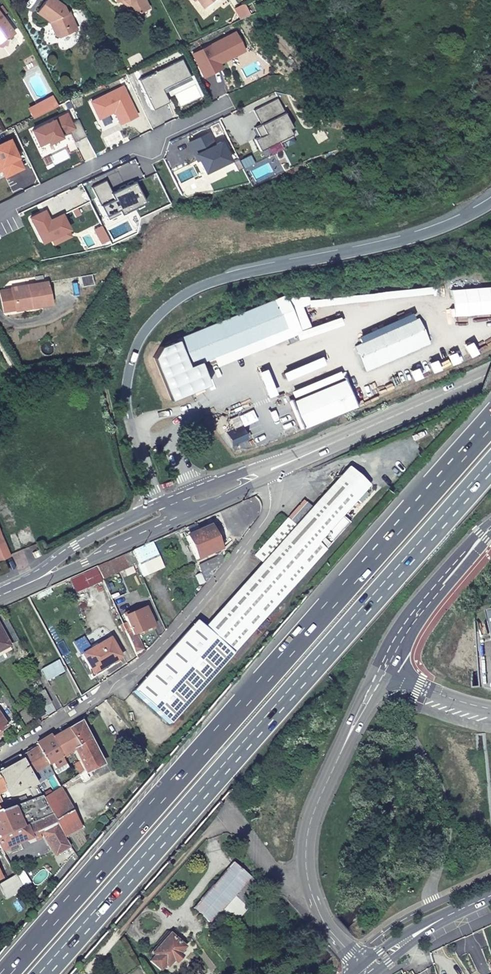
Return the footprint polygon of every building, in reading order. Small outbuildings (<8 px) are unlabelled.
[(50,23),(49,28),(52,33),(57,36),(74,28),(66,11),(65,11),(64,12),(60,4),(55,0),(43,0),(35,11),(44,18),(47,20),(49,18),(50,23)] [(124,3),(124,5),(130,17),(147,8),(143,0),(121,0),(124,3)] [(203,9),(214,0),(196,0),(203,9)] [(237,15),(241,21),(246,19),(250,17),(245,6),(240,9),(237,15)] [(0,14),(0,44),(2,43),(4,43),(6,35),(12,30),(0,14)] [(235,34),(228,38),(236,56),(243,52),(235,34)] [(191,55),(201,78),(219,70),(216,63),(220,61),(223,62),(236,56),(228,38),(191,55)] [(136,81),(149,110),(166,103),(159,88),(163,85),(164,88),(188,77),(180,60),(136,81)] [(121,88),(89,102),(97,119),(107,114),(106,112),(111,110),(112,112),(118,124),(134,117),(121,88)] [(63,103),(59,94),(45,101),(49,109),(63,103)] [(256,138),(251,141),(256,152),(277,142),(278,145),(291,139),(288,131),(291,130),(276,100),(252,112),(259,126),(252,129),(256,138)] [(65,114),(29,130),(36,145),(45,140),(46,143),(59,137),(58,135),(67,130),(68,133),(72,142),(84,137),(76,120),(69,123),(65,114)] [(206,134),(187,142),(202,173),(227,161),(219,143),(212,147),(206,134)] [(0,143),(0,165),(5,163),(10,173),(20,168),(7,140),(0,143)] [(5,163),(0,165),(0,170),(3,176),(10,173),(5,163)] [(104,181),(89,188),(103,216),(116,210),(119,215),(142,203),(132,183),(109,194),(104,181)] [(119,215),(116,210),(103,216),(105,222),(119,215)] [(42,211),(27,218),(39,243),(66,230),(59,215),(46,221),(42,211)] [(91,279),(79,280),(81,291),(93,289),(91,279)] [(46,286),(10,291),(10,294),(13,311),(30,308),(30,311),(50,308),(46,286)] [(10,294),(0,295),(0,301),(2,313),(13,311),(10,294)] [(281,336),(211,366),(215,375),(294,341),(279,305),(269,309),(281,336)] [(172,351),(183,378),(211,366),(281,336),(269,309),(172,351)] [(416,319),(383,336),(392,356),(370,367),(376,381),(399,370),(393,356),(426,340),(416,319)] [(392,356),(383,336),(367,343),(358,353),(366,369),(370,367),(392,356)] [(296,407),(306,431),(358,408),(348,384),(296,407)] [(205,629),(234,654),(353,522),(345,516),(349,511),(353,514),(361,506),(356,503),(371,486),(350,466),(313,508),(307,502),(292,521),(289,518),(256,555),(265,562),(205,629)] [(209,529),(187,539),(198,562),(220,551),(209,529)] [(9,557),(0,536),(0,561),(9,557)] [(153,545),(130,555),(136,566),(158,557),(153,545)] [(130,555),(97,569),(103,581),(136,566),(130,555)] [(96,569),(81,576),(87,588),(102,582),(96,569)] [(132,634),(127,635),(136,654),(144,650),(137,635),(154,627),(145,608),(125,618),(132,634)] [(172,725),(234,654),(205,629),(197,621),(134,692),(172,725)] [(109,639),(82,654),(93,673),(119,657),(109,639)] [(66,668),(64,666),(62,667),(59,660),(41,670),(46,679),(66,668)] [(51,703),(43,690),(34,694),(42,707),(51,703)] [(100,761),(80,721),(68,728),(76,747),(81,760),(84,769),(100,761)] [(76,747),(68,728),(53,737),(62,755),(76,747)] [(68,767),(62,755),(53,737),(51,734),(36,744),(38,747),(48,765),(52,763),(58,773),(68,767)] [(48,765),(38,747),(22,757),(33,776),(45,768),(50,778),(54,776),(48,765)] [(42,797),(21,758),(19,755),(0,765),(0,783),(4,789),(8,797),(28,787),(33,800),(42,797)] [(78,774),(84,769),(81,760),(74,765),(78,774)] [(57,824),(65,839),(82,829),(60,787),(43,799),(57,824)] [(45,830),(57,824),(43,799),(42,797),(33,800),(28,802),(14,807),(0,811),(0,837),(25,825),(32,836),(45,830)] [(14,807),(28,802),(26,797),(12,802),(14,807)] [(14,807),(12,802),(11,799),(9,799),(0,803),(0,811),(14,807)] [(55,856),(70,848),(65,839),(57,824),(45,830),(55,856)] [(32,836),(25,825),(0,837),(0,840),(4,848),(32,836)] [(193,909),(210,923),(235,894),(249,878),(233,863),(193,909)] [(17,873),(0,882),(0,888),(4,896),(17,889),(13,880),(19,876),(17,873)] [(17,889),(24,885),(19,876),(13,880),(17,889)] [(249,878),(235,894),(243,901),(256,886),(249,878)] [(170,935),(153,955),(154,957),(149,963),(160,972),(165,966),(167,968),(185,948),(170,935)]
